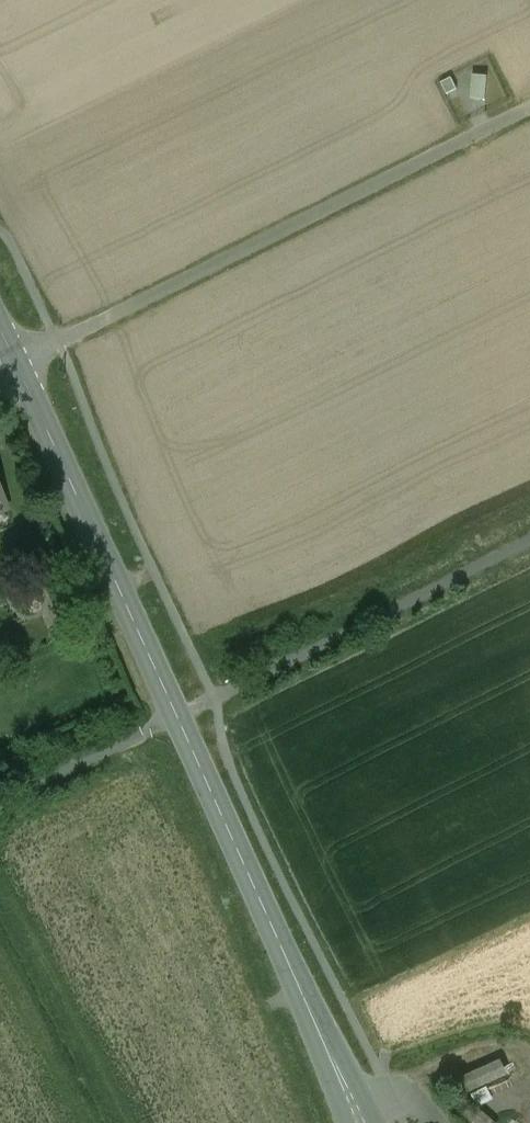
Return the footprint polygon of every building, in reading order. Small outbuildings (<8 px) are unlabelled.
[(498,1052),(460,1070),(469,1089),(507,1070),(498,1052)]
